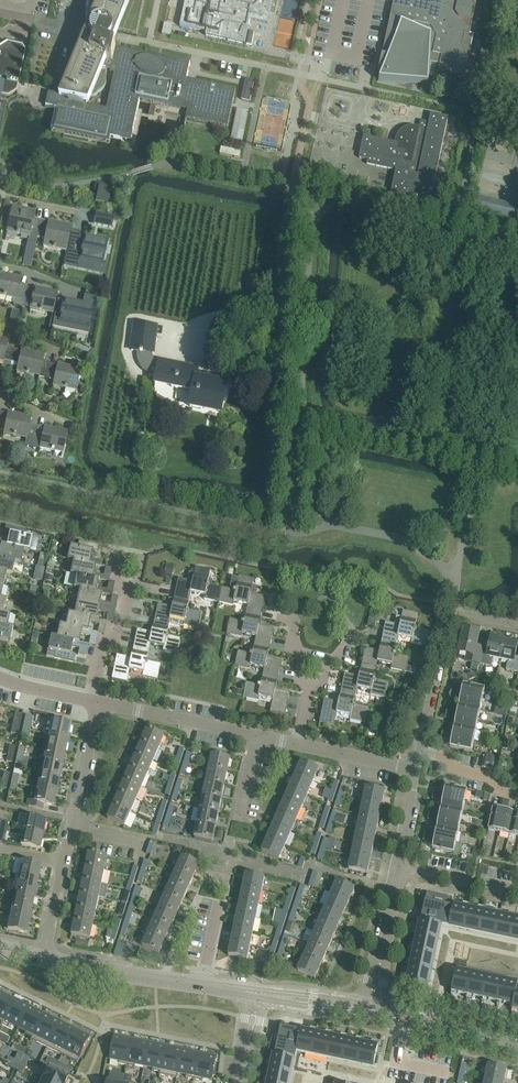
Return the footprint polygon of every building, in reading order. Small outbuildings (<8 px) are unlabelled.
[(90,33),(88,36),(86,42),(84,42),(65,88),(62,96),(49,94),(46,107),(56,109),(51,131),(109,144),(111,138),(131,143),(140,102),(188,112),(186,120),(228,129),(236,91),(187,81),(190,64),(116,48),(116,47),(113,45),(119,32),(137,36),(144,0),(94,0),(90,19),(89,23),(93,24),(91,29),(90,29),(90,30),(89,30),(89,31),(89,32),(90,33)] [(195,3),(186,1),(181,28),(199,32),(199,31),(207,33),(206,37),(245,45),(250,21),(269,25),(272,6),(273,0),(196,0),(195,3)] [(378,73),(382,74),(380,80),(428,83),(432,64),(439,65),(438,73),(465,78),(472,48),(471,47),(474,35),(470,34),(477,4),(460,0),(394,0),(378,73)] [(164,23),(162,33),(162,34),(170,35),(172,24),(165,23),(164,23)] [(1,85),(0,90),(0,96),(8,97),(17,92),(19,82),(26,52),(24,50),(24,49),(22,47),(8,44),(7,44),(0,48),(0,85),(1,85)] [(242,101),(250,103),(255,82),(246,80),(242,101)] [(231,141),(243,144),(250,112),(237,110),(231,141)] [(360,154),(360,159),(369,161),(367,166),(396,172),(392,194),(391,194),(405,197),(408,198),(409,196),(414,197),(413,202),(412,202),(412,203),(430,207),(448,119),(432,116),(430,124),(422,123),(421,123),(420,129),(417,129),(414,128),(411,128),(408,129),(405,130),(402,132),(399,135),(397,138),(396,141),(395,145),(364,139),(360,154)] [(456,118),(453,135),(454,135),(461,137),(465,120),(458,118),(456,118)] [(219,148),(217,157),(238,160),(239,152),(219,148)] [(109,204),(112,189),(99,186),(95,202),(109,204)] [(475,211),(515,220),(517,207),(517,206),(479,197),(475,211)] [(12,208),(7,232),(29,237),(27,243),(36,245),(38,238),(41,225),(42,221),(35,219),(34,219),(35,212),(12,208)] [(96,213),(94,224),(111,228),(113,222),(114,216),(96,213)] [(41,225),(38,238),(45,240),(44,247),(66,251),(70,234),(71,226),(51,222),(49,222),(42,221),(41,225)] [(67,252),(66,258),(102,266),(107,243),(108,241),(85,236),(85,237),(70,234),(66,251),(67,252)] [(25,253),(23,266),(31,268),(34,254),(25,253)] [(23,308),(28,287),(20,286),(21,279),(0,274),(0,297),(13,300),(12,303),(14,306),(23,308)] [(28,287),(23,308),(30,309),(29,310),(53,315),(56,300),(57,293),(35,288),(35,289),(28,287)] [(53,315),(52,316),(67,319),(66,325),(79,327),(77,333),(80,337),(83,337),(85,337),(88,335),(89,329),(90,330),(94,308),(71,303),(56,300),(53,315)] [(130,353),(137,354),(137,355),(137,357),(138,360),(138,362),(139,365),(141,368),(143,370),(145,373),(147,374),(149,376),(152,377),(153,378),(153,380),(156,380),(155,385),(193,392),(190,408),(202,410),(203,406),(219,409),(222,393),(227,394),(228,386),(197,380),(198,375),(182,372),(182,368),(160,363),(156,362),(155,361),(154,359),(153,358),(153,357),(153,356),(155,356),(159,327),(133,324),(130,353)] [(11,366),(14,350),(6,348),(8,341),(0,339),(0,362),(3,363),(2,365),(11,366)] [(14,350),(11,366),(17,368),(16,373),(40,378),(43,363),(44,356),(22,351),(14,350)] [(43,363),(40,378),(40,379),(54,382),(52,387),(77,392),(81,370),(58,365),(58,366),(43,363)] [(0,415),(0,426),(2,427),(5,427),(3,435),(26,440),(29,425),(31,418),(8,413),(8,414),(1,412),(0,415)] [(29,425),(26,440),(25,447),(40,450),(63,454),(68,433),(45,428),(29,425)] [(1,546),(24,550),(29,552),(32,538),(25,536),(26,530),(6,526),(5,533),(9,534),(8,542),(0,540),(0,546),(1,546)] [(73,561),(96,566),(100,567),(101,562),(91,560),(93,552),(98,553),(99,546),(79,542),(78,548),(70,547),(67,560),(73,561)] [(15,562),(21,563),(24,550),(1,546),(0,549),(0,559),(15,562)] [(6,574),(12,575),(15,562),(0,559),(0,572),(6,574)] [(70,574),(76,575),(99,580),(109,582),(110,577),(94,574),(96,566),(73,561),(70,574)] [(167,566),(165,575),(172,576),(174,568),(167,566)] [(179,580),(174,600),(174,603),(189,606),(191,594),(205,597),(204,601),(219,604),(222,589),(208,586),(211,572),(196,568),(195,574),(192,574),(190,582),(179,580)] [(46,574),(45,581),(52,582),(54,576),(46,574)] [(73,588),(79,590),(102,595),(112,597),(113,591),(97,588),(99,580),(76,575),(73,588)] [(222,589),(219,604),(234,607),(235,603),(248,606),(246,618),(261,621),(266,598),(255,596),(256,588),(253,587),(254,581),(239,578),(239,581),(232,580),(230,591),(222,589)] [(43,585),(42,593),(50,595),(52,587),(43,585)] [(79,590),(77,602),(115,610),(116,606),(110,604),(101,602),(102,595),(79,590)] [(30,592),(28,599),(36,601),(37,593),(30,592)] [(158,605),(154,628),(169,632),(171,620),(185,623),(184,627),(199,630),(202,615),(188,612),(189,606),(174,603),(174,600),(171,600),(170,608),(158,605)] [(77,602),(74,615),(97,620),(98,612),(108,614),(114,615),(115,610),(77,602)] [(7,627),(10,615),(4,613),(0,612),(0,626),(7,627)] [(386,624),(381,647),(396,649),(399,638),(412,641),(411,645),(426,648),(429,633),(415,630),(418,616),(403,612),(402,619),(398,618),(396,626),(386,624)] [(68,613),(65,626),(88,631),(90,624),(105,627),(107,622),(97,620),(74,615),(68,613)] [(230,621),(227,636),(242,639),(243,635),(257,638),(254,650),(269,653),(274,630),(259,627),(261,621),(246,618),(245,624),(230,621)] [(369,619),(368,626),(370,627),(375,628),(376,621),(372,620),(369,619)] [(60,625),(57,638),(80,643),(81,635),(91,637),(89,645),(95,647),(97,639),(98,633),(88,631),(65,626),(60,625)] [(10,642),(13,628),(7,627),(0,626),(0,640),(10,642)] [(138,631),(133,654),(148,657),(151,645),(164,648),(164,652),(179,656),(182,640),(167,637),(169,632),(154,628),(152,634),(138,631)] [(464,631),(458,660),(465,662),(465,665),(472,666),(471,671),(478,672),(479,665),(481,666),(484,651),(476,649),(479,635),(464,631)] [(51,637),(46,657),(74,663),(76,656),(71,655),(72,648),(79,650),(78,655),(87,657),(89,645),(80,643),(57,638),(51,637)] [(484,651),(481,666),(484,666),(491,668),(493,659),(508,662),(505,641),(492,638),(489,652),(484,651)] [(508,662),(506,671),(517,674),(517,659),(516,658),(517,647),(517,644),(505,641),(508,662)] [(358,669),(358,670),(361,670),(361,672),(376,675),(378,664),(392,667),(391,671),(406,674),(410,675),(411,672),(407,671),(409,661),(409,659),(395,656),(396,649),(381,647),(380,652),(365,649),(361,670),(358,669)] [(238,652),(235,667),(250,671),(251,667),(265,670),(262,682),(277,685),(282,662),(268,659),(269,653),(254,650),(253,655),(238,652)] [(143,678),(157,681),(158,681),(161,666),(147,663),(148,657),(133,654),(132,660),(118,657),(113,680),(128,683),(130,671),(144,674),(143,678)] [(345,675),(340,698),(355,701),(358,689),(371,692),(371,696),(386,699),(389,684),(374,681),(376,675),(361,672),(361,670),(358,670),(356,677),(345,675)] [(276,690),(277,685),(262,682),(261,687),(247,684),(244,699),(258,702),(259,698),(273,701),(270,714),(285,717),(290,693),(276,690)] [(464,686),(462,697),(483,701),(485,690),(464,686)] [(462,697),(460,707),(481,711),(483,701),(462,697)] [(350,722),(365,725),(368,710),(354,707),(355,701),(340,698),(339,704),(325,701),(320,724),(335,727),(337,715),(351,718),(350,722)] [(503,710),(503,712),(510,713),(511,707),(511,706),(506,705),(504,705),(503,710)] [(460,707),(457,718),(478,722),(481,711),(460,707)] [(16,714),(13,727),(20,729),(23,715),(16,714)] [(26,716),(23,729),(30,731),(33,718),(26,716)] [(457,718),(455,728),(476,732),(478,722),(457,718)] [(51,721),(48,735),(68,739),(71,725),(51,721)] [(455,728),(453,738),(474,743),(476,732),(455,728)] [(147,730),(142,742),(159,750),(165,738),(147,730)] [(48,735),(46,748),(65,752),(68,739),(48,735)] [(451,749),(472,753),(474,743),(453,738),(451,749)] [(142,742),(136,755),(154,762),(159,750),(142,742)] [(46,748),(43,762),(62,766),(65,752),(46,748)] [(136,755),(130,768),(148,776),(154,762),(136,755)] [(212,756),(209,770),(228,775),(231,760),(212,756)] [(492,771),(495,759),(495,758),(485,756),(484,759),(482,768),(492,771)] [(173,769),(178,771),(182,760),(177,758),(173,769)] [(43,762),(40,775),(60,779),(62,766),(43,762)] [(302,763),(296,777),(313,784),(319,770),(302,763)] [(130,768),(125,780),(142,788),(148,776),(130,768)] [(209,770),(206,783),(225,787),(228,775),(209,770)] [(172,774),(169,785),(174,786),(177,776),(172,774)] [(40,775),(37,788),(57,793),(60,779),(40,775)] [(296,777),(291,787),(309,795),(313,784),(296,777)] [(125,780),(119,793),(137,801),(142,788),(125,780)] [(335,781),(331,792),(336,794),(340,783),(335,781)] [(206,783),(203,796),(222,801),(225,787),(206,783)] [(165,796),(170,797),(174,786),(169,785),(165,796)] [(291,787),(285,800),(303,808),(309,795),(291,787)] [(29,801),(28,808),(43,811),(44,805),(54,807),(57,793),(37,788),(34,802),(29,801)] [(446,788),(444,798),(465,803),(467,792),(446,788)] [(172,801),(177,802),(180,791),(176,789),(172,801)] [(367,789),(364,803),(383,806),(386,793),(367,789)] [(328,802),(333,804),(336,794),(331,792),(328,802)] [(119,793),(114,805),(131,813),(137,801),(119,793)] [(203,796),(200,809),(219,813),(222,801),(203,796)] [(338,797),(335,807),(339,809),(343,798),(338,797)] [(444,798),(442,808),(463,813),(465,803),(444,798)] [(285,800),(280,812),(297,820),(303,808),(285,800)] [(163,801),(160,812),(165,813),(168,803),(163,801)] [(364,803),(361,815),(380,818),(383,806),(364,803)] [(125,827),(131,813),(114,805),(107,820),(125,827)] [(326,807),(323,817),(328,819),(331,809),(326,807)] [(442,808),(440,819),(461,824),(463,813),(442,808)] [(200,809),(198,823),(216,828),(219,813),(200,809)] [(489,832),(499,834),(504,813),(493,810),(489,832)] [(157,822),(161,824),(165,813),(160,812),(157,822)] [(280,812),(274,826),(292,833),(297,820),(280,812)] [(504,813),(499,834),(508,836),(511,814),(504,813)] [(27,814),(23,832),(43,836),(46,822),(37,821),(38,816),(27,814)] [(508,836),(517,838),(517,834),(517,816),(511,814),(508,836)] [(168,815),(164,827),(168,829),(172,816),(168,815)] [(338,815),(335,823),(344,826),(346,817),(338,815)] [(361,815),(358,829),(377,832),(380,818),(361,815)] [(319,828),(324,830),(328,819),(323,817),(319,828)] [(440,819),(438,829),(459,834),(461,824),(440,819)] [(0,829),(0,834),(6,836),(9,822),(2,821),(0,829)] [(198,823),(194,838),(213,842),(216,828),(198,823)] [(326,834),(331,835),(334,824),(330,823),(326,834)] [(156,825),(152,835),(157,837),(160,826),(156,825)] [(274,826),(268,839),(285,848),(292,833),(274,826)] [(358,829),(355,842),(374,846),(377,832),(358,829)] [(438,829),(435,839),(456,844),(459,834),(438,829)] [(40,850),(43,836),(23,832),(20,846),(40,850)] [(317,834),(314,844),(319,845),(322,835),(317,834)] [(280,860),(285,848),(268,839),(262,852),(280,860)] [(454,855),(456,844),(435,839),(433,850),(454,855)] [(355,842),(352,857),(371,860),(374,846),(355,842)] [(150,844),(147,855),(151,856),(155,846),(150,844)] [(310,855),(315,856),(319,845),(314,844),(310,855)] [(176,846),(174,850),(176,854),(180,856),(182,849),(176,846)] [(318,860),(322,861),(326,850),(321,849),(318,860)] [(89,854),(86,866),(105,870),(108,858),(89,854)] [(182,858),(176,870),(194,878),(200,865),(182,857),(182,858)] [(368,875),(371,860),(352,857),(349,871),(368,875)] [(7,874),(8,869),(6,868),(7,860),(0,858),(0,872),(7,874)] [(301,858),(298,868),(303,870),(306,859),(301,858)] [(22,862),(19,876),(38,880),(41,867),(22,862)] [(86,866),(84,879),(103,883),(105,871),(105,870),(86,866)] [(134,867),(131,878),(135,879),(139,868),(134,867)] [(171,881),(171,883),(188,891),(189,890),(194,878),(176,870),(171,881)] [(141,871),(138,882),(143,883),(146,873),(141,871)] [(246,875),(243,887),(262,891),(265,879),(246,875)] [(19,876),(16,890),(35,894),(38,880),(19,876)] [(79,885),(77,892),(81,893),(80,894),(99,898),(106,900),(109,887),(102,885),(103,883),(84,879),(83,880),(83,881),(82,885),(81,885),(79,885)] [(337,882),(332,893),(350,903),(355,890),(337,882)] [(165,894),(165,895),(183,903),(188,891),(171,883),(170,883),(165,894)] [(243,887),(241,901),(259,905),(262,891),(243,887)] [(291,888),(288,899),(293,900),(296,890),(291,888)] [(16,890),(13,903),(33,907),(35,894),(16,890)] [(126,893),(124,899),(122,903),(127,905),(131,895),(126,893)] [(332,893),(326,907),(344,915),(350,903),(332,893)] [(406,983),(413,985),(429,988),(442,927),(517,943),(517,919),(454,906),(453,909),(451,909),(451,908),(453,899),(427,893),(422,918),(423,918),(424,918),(423,922),(420,921),(406,983)] [(80,895),(78,907),(97,911),(99,899),(99,898),(80,894),(80,895)] [(298,894),(294,908),(298,909),(302,897),(298,894)] [(165,896),(160,907),(177,916),(183,904),(183,903),(165,895),(165,896)] [(133,897),(130,908),(134,910),(138,898),(133,897)] [(285,909),(289,911),(293,900),(288,899),(285,909)] [(241,901),(238,915),(256,919),(259,905),(241,901)] [(13,903),(10,917),(30,921),(33,907),(13,903)] [(124,916),(125,912),(127,905),(122,903),(119,914),(124,916)] [(77,908),(75,921),(94,925),(96,912),(97,912),(97,911),(78,907),(77,908)] [(160,907),(154,920),(172,928),(177,916),(160,907)] [(326,907),(321,919),(339,928),(344,915),(326,907)] [(294,908),(289,921),(294,923),(298,909),(294,908)] [(283,914),(280,924),(285,926),(288,916),(283,914)] [(238,915),(235,927),(254,932),(256,919),(238,915)] [(27,935),(30,921),(10,917),(7,931),(27,935)] [(321,919),(315,932),(333,941),(339,928),(321,919)] [(117,920),(114,930),(118,932),(122,921),(117,920)] [(148,934),(166,942),(172,928),(154,920),(148,934)] [(75,922),(72,936),(91,940),(94,925),(75,921),(75,922)] [(289,921),(286,933),(290,934),(294,923),(289,921)] [(122,931),(122,934),(126,936),(127,933),(129,925),(130,923),(125,922),(122,931)] [(276,936),(281,937),(285,926),(280,924),(276,936)] [(235,927),(232,943),(251,947),(254,932),(235,927)] [(111,940),(115,942),(118,932),(114,930),(109,928),(106,937),(111,939),(111,940)] [(310,943),(327,954),(333,941),(315,932),(310,943)] [(148,934),(142,947),(160,955),(166,942),(148,934)] [(247,961),(251,947),(232,943),(229,957),(247,961)] [(310,943),(303,958),(321,967),(327,954),(310,943)] [(267,962),(272,963),(276,952),(271,950),(267,962)] [(316,980),(321,967),(303,958),(297,972),(316,980)] [(452,993),(513,1006),(513,1008),(512,1010),(517,1012),(517,988),(517,986),(517,984),(457,971),(453,989),(452,993)] [(1,1023),(13,999),(0,993),(0,1023),(1,1023)] [(13,999),(1,1023),(9,1027),(10,1025),(18,1029),(29,1007),(13,999)] [(18,1029),(26,1032),(25,1035),(27,1036),(32,1038),(44,1015),(29,1007),(18,1029)] [(32,1038),(31,1041),(46,1048),(59,1022),(44,1015),(32,1038)] [(59,1022),(46,1048),(64,1057),(77,1031),(59,1022)] [(268,1082),(288,1082),(295,1053),(297,1053),(328,1060),(329,1057),(375,1067),(375,1063),(377,1057),(377,1055),(379,1047),(302,1031),(301,1034),(300,1039),(296,1038),(297,1033),(297,1032),(292,1031),(282,1028),(276,1053),(276,1056),(273,1056),(268,1082)] [(77,1031),(64,1057),(78,1064),(91,1038),(77,1031)] [(114,1036),(109,1060),(119,1062),(119,1064),(120,1065),(127,1066),(132,1040),(114,1036)] [(132,1040),(127,1066),(135,1068),(136,1066),(136,1065),(144,1067),(149,1044),(132,1040)] [(149,1044),(144,1067),(153,1069),(152,1071),(160,1073),(165,1047),(149,1044)] [(160,1073),(161,1073),(160,1076),(163,1077),(177,1079),(178,1074),(183,1051),(165,1047),(160,1073)] [(26,1049),(23,1056),(24,1056),(30,1059),(33,1052),(26,1049)] [(183,1051),(178,1074),(186,1076),(186,1078),(194,1080),(199,1054),(183,1051)] [(199,1054),(194,1080),(199,1081),(203,1082),(203,1081),(203,1080),(203,1079),(212,1081),(217,1058),(199,1054)] [(48,1057),(45,1063),(56,1068),(59,1062),(48,1057)] [(38,1076),(43,1079),(52,1082),(66,1082),(68,1078),(48,1068),(43,1066),(38,1076)] [(486,1079),(504,1082),(507,1070),(488,1066),(486,1079)]
